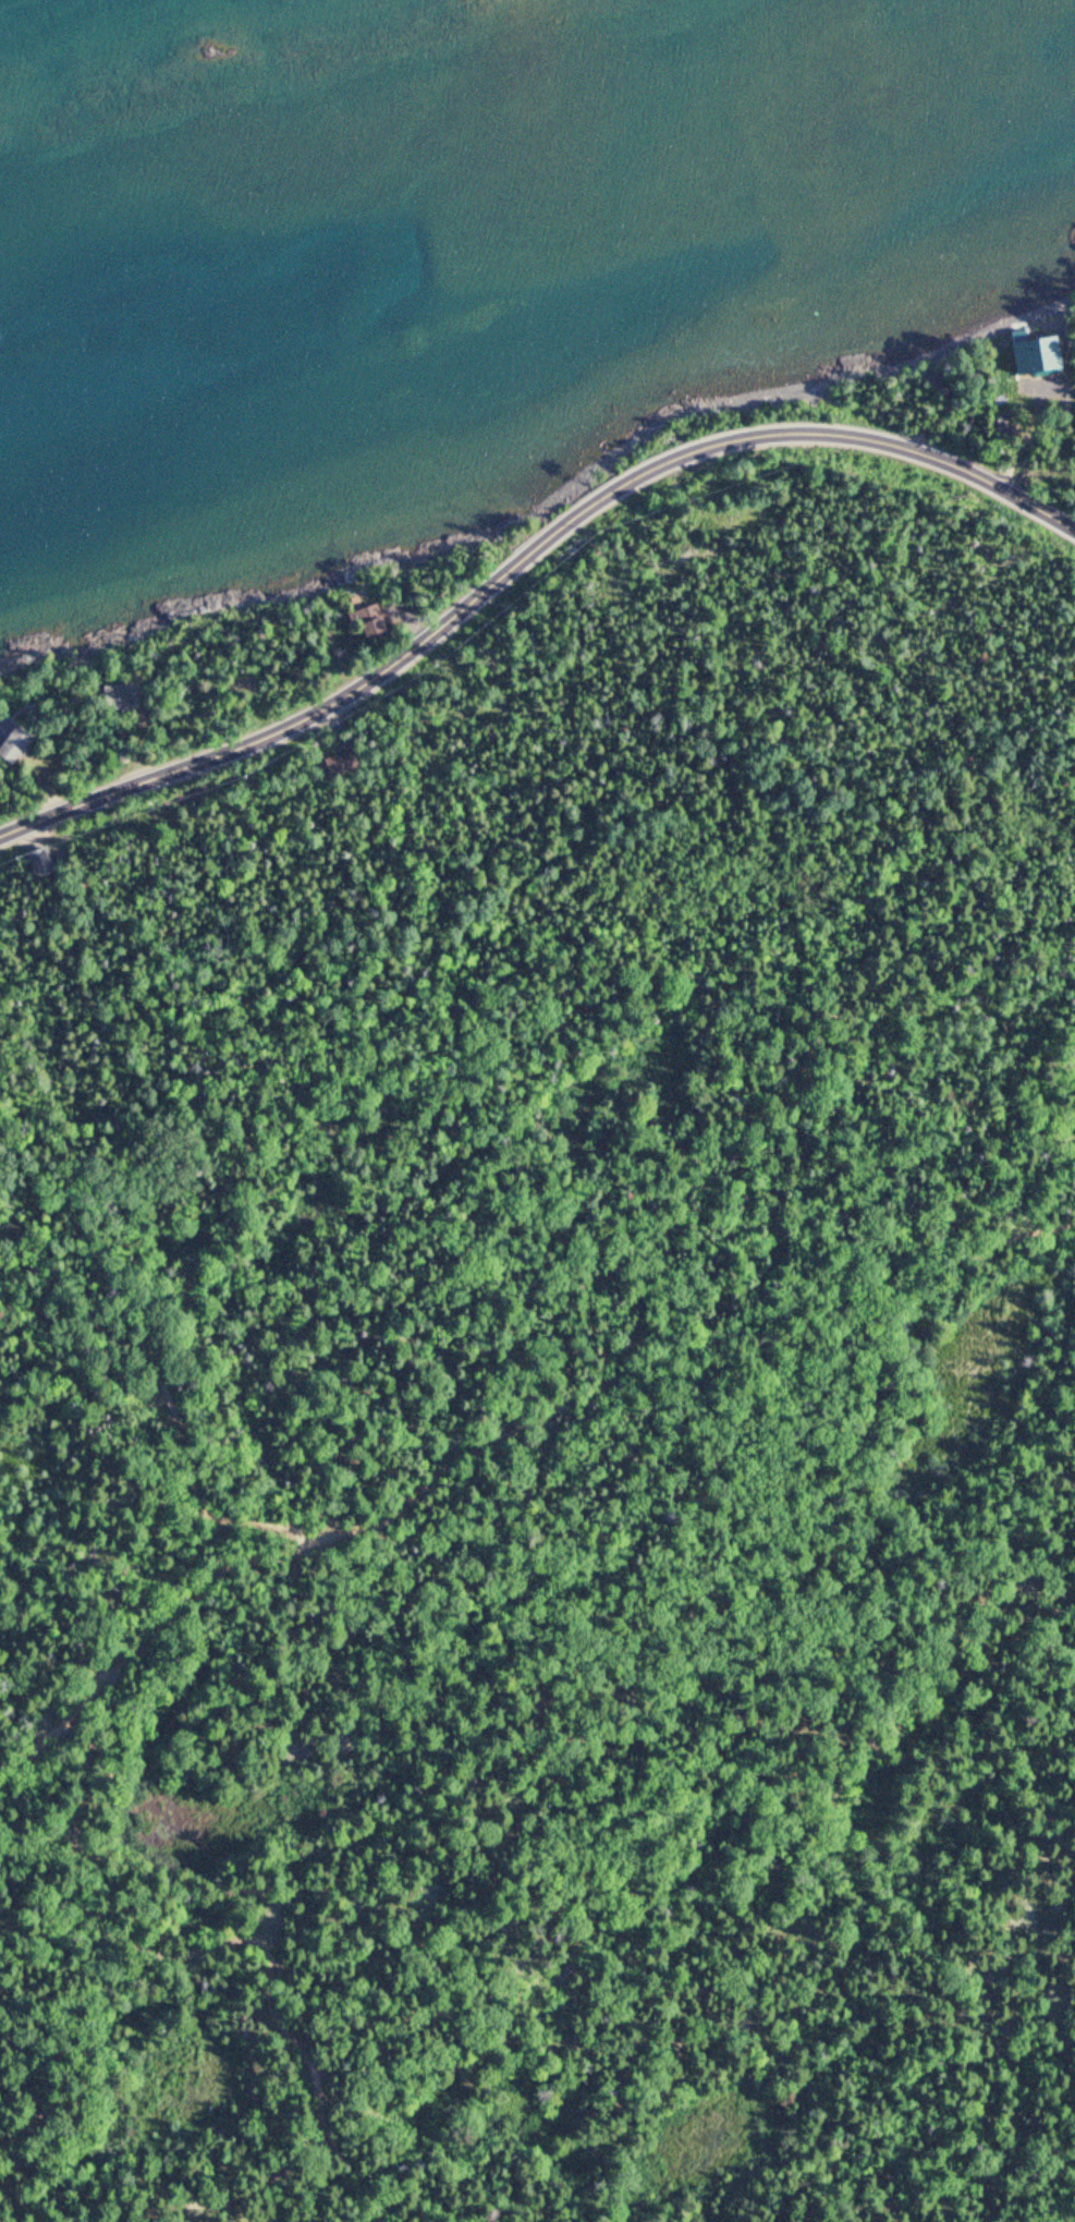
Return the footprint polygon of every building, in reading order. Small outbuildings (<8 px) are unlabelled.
[(1028,349),(1028,362),(1022,362),(1022,373),(1064,372),(1063,341),(1050,341),(1050,349),(1028,349)] [(32,732),(8,745),(17,763),(41,750),(32,732)]
